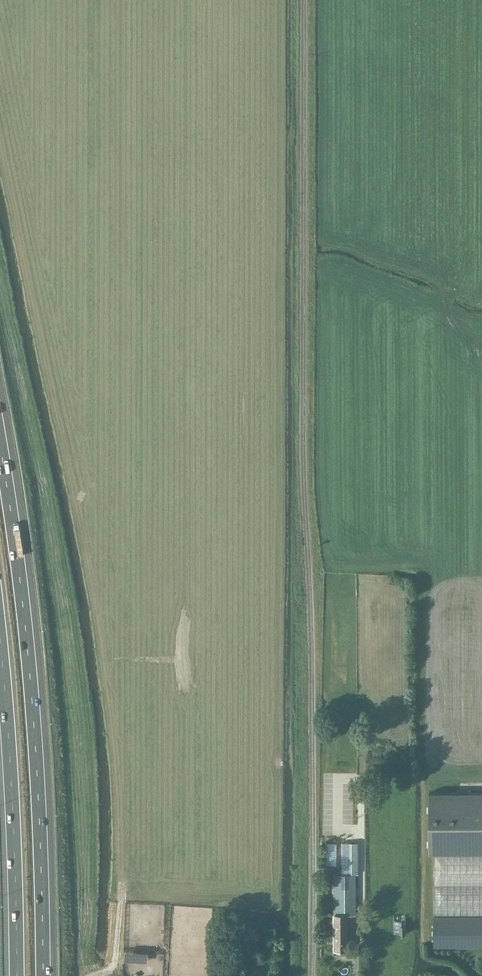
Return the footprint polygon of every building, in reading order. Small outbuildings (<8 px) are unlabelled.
[(435,884),(481,884),(481,793),(429,793),(429,853),(435,853),(435,884)] [(333,920),(333,942),(333,949),(337,949),(337,954),(345,954),(346,949),(345,942),(346,942),(346,920),(345,920),(345,915),(355,914),(355,874),(358,874),(358,854),(358,843),(345,843),(345,854),(345,874),(333,874),(333,920)] [(435,884),(435,915),(434,915),(434,945),(481,945),(481,884),(435,884)]
